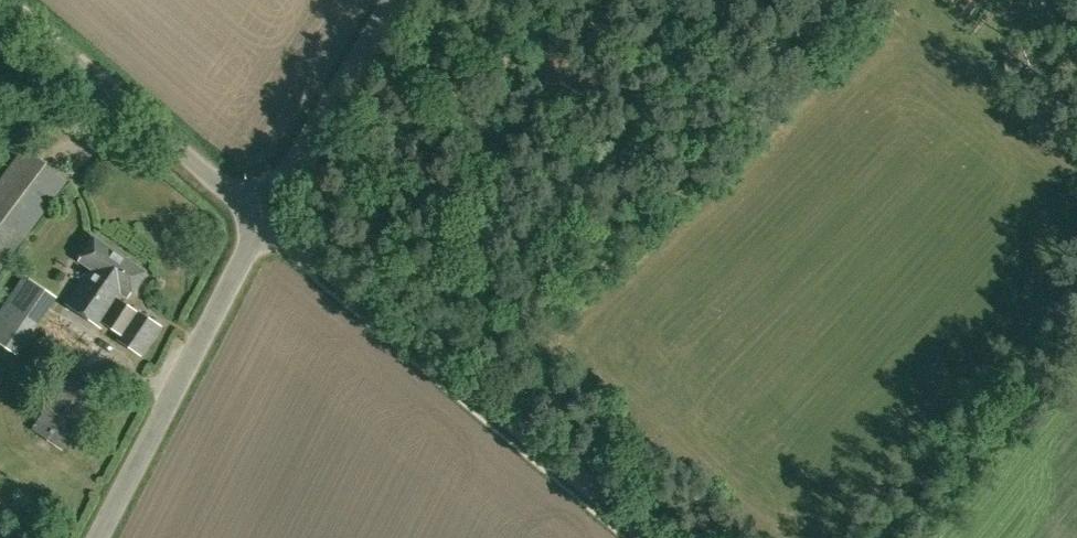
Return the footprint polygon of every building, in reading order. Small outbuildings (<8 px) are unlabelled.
[(6,262),(68,179),(24,146),(0,178),(0,270),(6,262)] [(119,339),(141,354),(161,323),(139,308),(138,310),(121,298),(124,292),(130,296),(146,271),(95,237),(79,259),(90,268),(66,301),(101,327),(105,322),(122,334),(119,339)] [(17,354),(55,296),(52,293),(24,274),(0,310),(0,343),(17,354)] [(31,428),(64,450),(101,393),(68,373),(31,428)]
